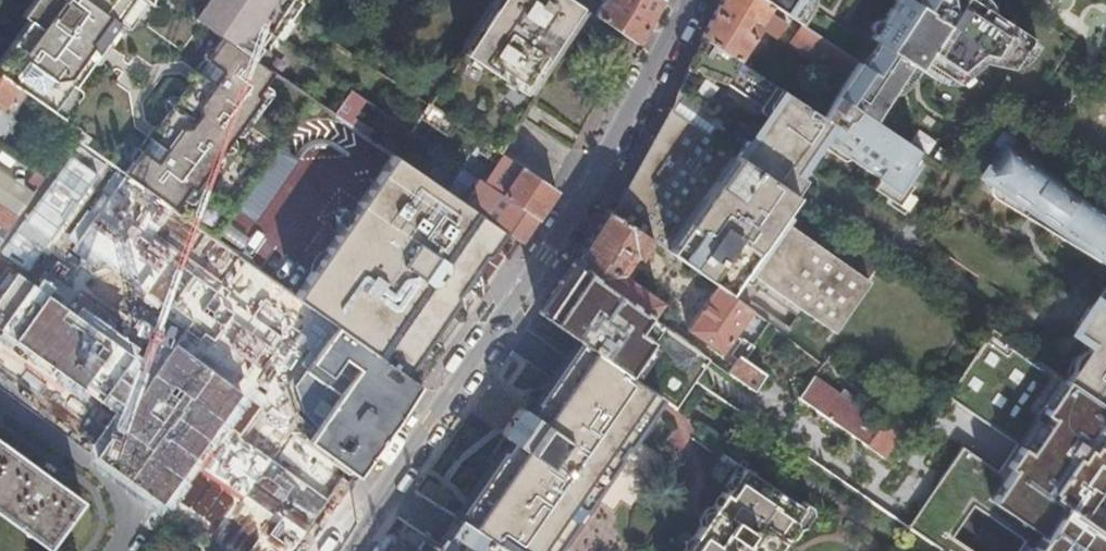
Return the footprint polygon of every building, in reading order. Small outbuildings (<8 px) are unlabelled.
[(0,62),(0,75),(26,93),(51,110),(71,82),(73,84),(117,20),(115,19),(129,0),(33,0),(33,1),(22,15),(29,20),(0,62)] [(261,63),(277,40),(223,3),(218,9),(213,5),(208,6),(199,0),(171,0),(198,19),(221,35),(249,54),(261,63)] [(223,3),(277,40),(297,10),(283,0),(219,0),(223,3)] [(297,10),(304,0),(283,0),(297,10)] [(499,152),(508,139),(519,123),(528,110),(535,99),(583,27),(592,14),(572,0),(495,0),(426,103),(429,105),(473,134),(481,140),(499,152)] [(636,43),(649,19),(659,0),(600,0),(604,3),(595,16),(636,43)] [(698,35),(704,38),(736,60),(746,45),(762,56),(775,36),(784,23),(766,12),(770,5),(762,0),(717,0),(714,7),(698,35)] [(799,25),(801,24),(805,20),(808,15),(810,11),(812,5),(812,0),(762,0),(770,5),(799,25)] [(832,95),(863,115),(882,87),(891,86),(899,81),(905,72),(911,63),(918,68),(931,77),(942,80),(950,77),(975,57),(1005,63),(1014,61),(1021,57),(1027,49),(1032,40),(1025,34),(987,9),(987,0),(910,0),(896,0),(883,20),(882,19),(880,18),(879,18),(878,18),(876,19),(875,19),(874,20),(873,21),(872,22),(872,23),(871,24),(871,25),(871,27),(871,28),(872,29),(873,30),(874,31),(875,32),(872,36),(854,61),(842,79),(832,95)] [(788,43),(842,79),(854,61),(799,25),(788,43)] [(194,189),(259,96),(253,92),(269,68),(261,63),(249,54),(221,35),(124,174),(171,208),(188,185),(194,189)] [(736,60),(704,38),(678,84),(675,90),(720,121),(710,139),(790,193),(792,195),(803,176),(798,172),(810,155),(819,142),(845,159),(852,158),(878,175),(871,186),(887,196),(884,200),(900,210),(912,192),(906,187),(910,181),(904,177),(919,153),(863,115),(832,95),(817,116),(736,60)] [(382,73),(364,99),(366,100),(410,131),(420,117),(429,105),(426,103),(382,73)] [(9,117),(26,93),(0,75),(0,110),(9,117)] [(366,100),(364,99),(351,90),(335,114),(366,135),(370,128),(354,117),(366,100)] [(670,99),(665,109),(710,139),(720,121),(675,90),(670,99)] [(429,105),(420,117),(447,135),(449,132),(466,143),(473,134),(429,105)] [(710,139),(665,109),(656,124),(644,146),(630,172),(617,196),(608,211),(648,239),(715,286),(722,291),(737,268),(832,332),(868,281),(810,241),(774,216),(776,213),(790,193),(710,139)] [(61,152),(70,136),(76,127),(71,124),(56,149),(61,152)] [(1077,184),(1076,187),(1074,189),(1045,170),(1046,167),(1048,164),(1001,134),(1000,137),(978,169),(989,178),(988,180),(987,181),(986,183),(986,184),(986,186),(986,188),(986,189),(987,191),(988,192),(989,193),(990,194),(992,195),(1026,217),(1105,266),(1105,203),(1077,184)] [(411,400),(421,387),(403,375),(292,295),(214,239),(189,221),(171,208),(124,174),(70,136),(61,152),(55,162),(103,197),(211,276),(262,314),(316,354),(323,359),(322,360),(400,417),(411,400)] [(509,199),(538,219),(548,204),(557,191),(499,152),(481,140),(475,149),(498,165),(486,183),(504,195),(504,196),(509,199)] [(403,375),(457,299),(457,287),(470,269),(482,253),(492,249),(506,231),(464,203),(392,153),(365,192),(292,295),(403,375)] [(103,197),(55,162),(45,176),(36,188),(60,205),(50,218),(67,230),(76,217),(84,222),(103,197)] [(506,231),(522,242),(525,238),(538,219),(509,199),(504,196),(504,195),(481,179),(464,203),(506,231)] [(189,221),(214,239),(237,205),(212,188),(189,221)] [(12,222),(17,215),(0,204),(0,239),(12,222)] [(62,237),(22,208),(21,210),(17,215),(12,222),(52,251),(62,237)] [(587,234),(570,261),(647,315),(657,300),(617,273),(629,255),(635,259),(648,239),(608,211),(604,208),(587,234)] [(180,460),(235,385),(56,254),(52,251),(12,222),(0,239),(0,331),(180,460)] [(56,254),(235,385),(237,387),(264,406),(277,389),(267,372),(73,230),(56,254)] [(545,298),(536,312),(578,341),(655,393),(673,406),(691,380),(707,356),(647,315),(570,261),(561,274),(545,298)] [(1090,301),(1105,312),(1105,279),(1090,301)] [(718,352),(748,309),(722,291),(715,286),(685,329),(718,352)] [(1086,339),(1088,336),(1105,348),(1105,312),(1090,301),(1082,306),(1073,318),(1071,329),(1086,339)] [(1062,378),(989,329),(957,377),(956,376),(944,395),(1017,445),(999,472),(960,445),(906,526),(922,536),(940,549),(938,550),(1105,550),(1105,409),(1062,378)] [(1062,378),(1105,409),(1105,348),(1088,336),(1086,339),(1088,339),(1077,356),(1062,378)] [(655,393),(578,341),(573,349),(564,362),(552,379),(544,390),(537,402),(525,419),(515,411),(502,430),(512,437),(492,466),(456,519),(504,550),(546,550),(648,402),(655,393)] [(381,445),(400,417),(322,360),(323,359),(316,354),(294,385),(304,411),(319,427),(309,439),(359,476),(381,445)] [(737,355),(727,370),(731,373),(751,387),(761,372),(741,358),(737,355)] [(810,376),(796,397),(829,420),(839,427),(853,407),(810,376)] [(345,497),(359,476),(309,439),(264,406),(237,387),(223,408),(345,497)] [(513,410),(515,411),(525,419),(537,402),(524,393),(513,410)] [(883,437),(891,443),(901,428),(893,423),(883,437)] [(512,437),(502,430),(500,429),(492,440),(480,457),(492,466),(512,437)] [(183,462),(306,550),(307,550),(324,527),(200,439),(183,462)] [(18,529),(21,524),(50,545),(83,500),(53,478),(57,473),(45,464),(40,470),(0,440),(0,515),(18,529)] [(717,483),(722,486),(727,489),(740,471),(740,470),(735,467),(738,464),(732,460),(717,483)] [(789,531),(795,522),(791,518),(797,509),(740,471),(727,489),(722,486),(699,519),(704,523),(691,543),(686,539),(678,550),(775,550),(789,531)] [(800,505),(797,509),(791,518),(795,522),(789,531),(794,535),(809,511),(800,505)] [(682,536),(686,539),(691,543),(704,523),(699,519),(695,516),(682,536)] [(453,517),(443,532),(443,533),(442,533),(442,534),(441,535),(441,536),(441,537),(440,538),(440,539),(440,540),(440,541),(440,542),(441,543),(441,544),(441,545),(441,546),(442,546),(442,547),(443,548),(444,549),(444,550),(445,550),(446,550),(504,550),(453,517)] [(21,524),(18,529),(46,549),(50,545),(21,524)] [(912,550),(938,550),(940,549),(922,536),(912,550)]
